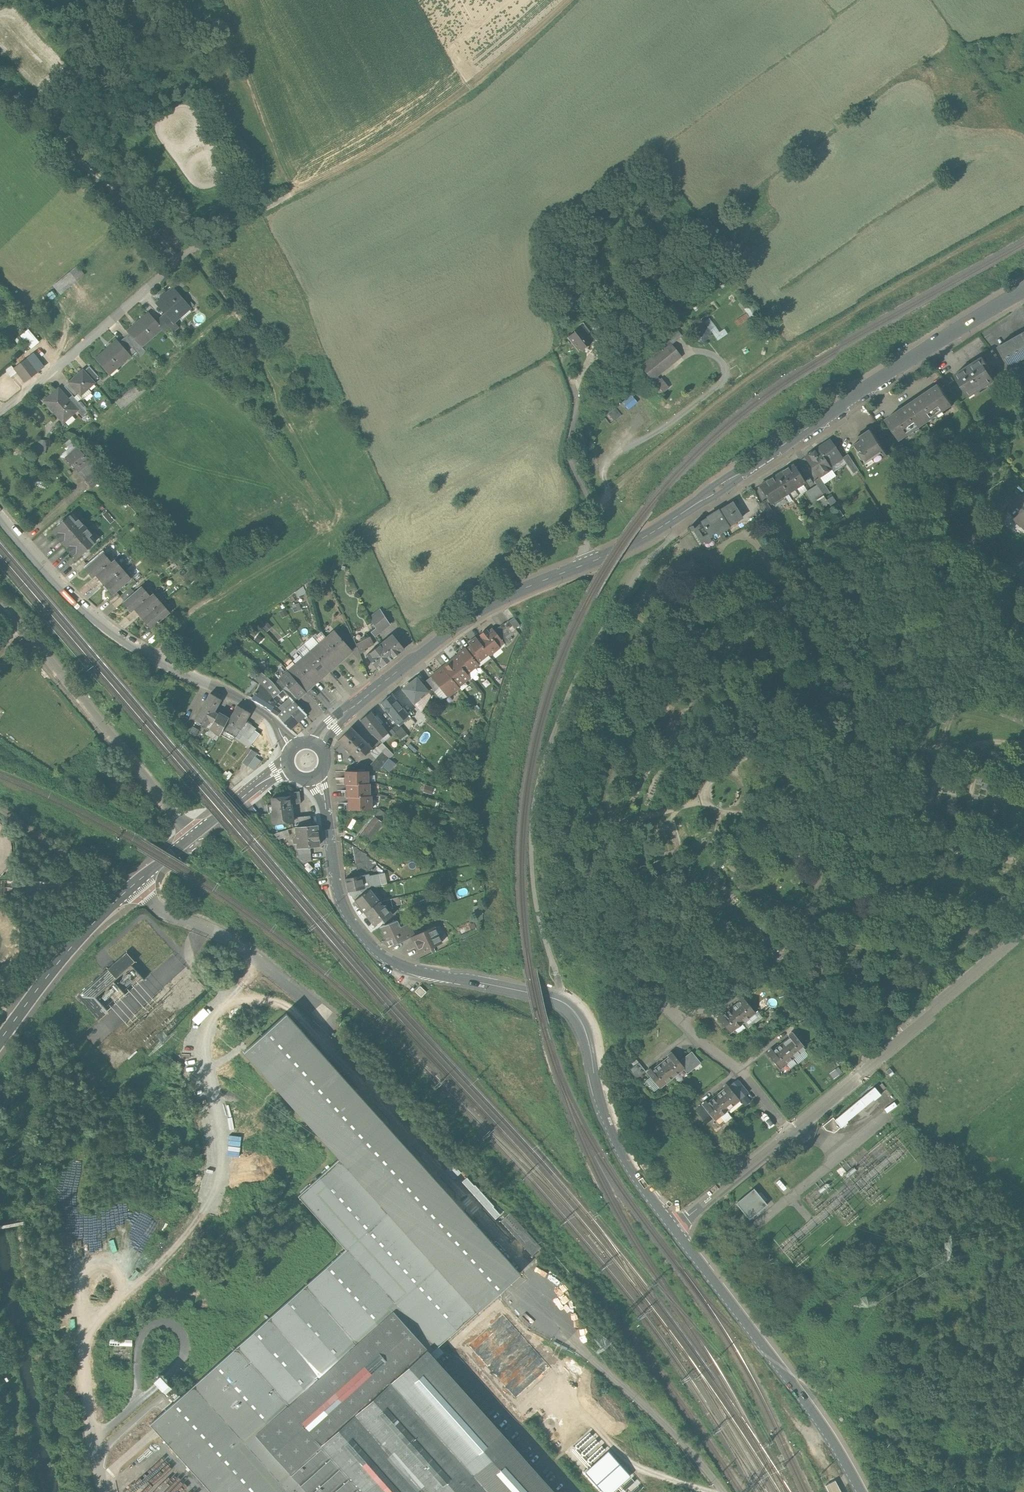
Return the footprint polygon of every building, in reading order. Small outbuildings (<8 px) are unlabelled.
[(177,229),(166,238),(174,247),(185,238),(177,229)] [(53,283),(61,293),(86,273),(78,263),(53,283)] [(190,307),(172,286),(165,292),(164,291),(161,293),(160,297),(161,298),(156,302),(165,312),(173,322),(174,321),(180,316),(178,314),(188,305),(189,307),(190,307)] [(754,312),(748,304),(743,308),(749,316),(754,312)] [(173,322),(165,312),(160,316),(169,327),(172,331),(178,326),(174,321),(173,322)] [(142,319),(141,318),(126,330),(129,332),(140,346),(141,346),(154,334),(151,330),(158,324),(156,320),(149,313),(142,319)] [(169,327),(160,316),(156,320),(158,324),(162,327),(161,328),(164,332),(169,327)] [(704,333),(695,320),(689,325),(699,337),(704,333)] [(162,327),(158,324),(151,330),(154,334),(161,328),(162,327)] [(29,326),(20,334),(32,347),(40,339),(29,326)] [(579,326),(567,336),(578,350),(591,341),(579,326)] [(674,330),(662,340),(666,344),(668,342),(678,334),(674,330)] [(140,346),(129,332),(124,336),(133,346),(141,356),(145,351),(141,346),(140,346)] [(1001,346),(1012,366),(1023,359),(1023,333),(1001,346)] [(133,346),(124,336),(118,341),(127,351),(133,346)] [(117,340),(96,358),(106,369),(113,363),(116,367),(130,354),(127,351),(118,341),(117,340)] [(666,344),(640,366),(650,378),(678,355),(668,342),(666,344)] [(603,344),(594,351),(598,356),(607,348),(603,344)] [(984,356),(957,373),(971,395),(996,378),(988,367),(990,366),(984,356)] [(27,357),(14,367),(24,380),(38,370),(27,357)] [(11,374),(16,371),(13,364),(7,368),(11,374)] [(97,375),(89,366),(84,370),(92,380),(97,375)] [(92,380),(84,370),(78,376),(76,374),(69,381),(78,391),(78,392),(86,386),(88,388),(94,382),(92,380)] [(665,387),(658,378),(654,382),(661,390),(665,387)] [(78,391),(69,381),(65,385),(73,394),(74,395),(78,391)] [(940,383),(914,401),(928,421),(954,403),(940,383)] [(68,398),(58,388),(45,400),(63,421),(76,409),(77,409),(68,398)] [(74,395),(73,394),(68,398),(77,409),(76,409),(82,415),(88,410),(74,395)] [(914,401),(889,418),(902,438),(928,421),(914,401)] [(614,408),(608,413),(613,419),(619,414),(614,408)] [(886,432),(880,422),(872,428),(872,429),(878,438),(886,432)] [(867,432),(864,431),(857,436),(857,439),(850,443),(864,464),(873,458),(875,461),(888,452),(878,438),(872,429),(867,432)] [(828,438),(815,447),(828,465),(841,456),(828,438)] [(41,440),(37,448),(42,451),(46,443),(41,440)] [(96,467),(78,447),(67,457),(77,469),(78,469),(85,476),(96,467)] [(828,465),(815,447),(803,455),(817,476),(818,476),(830,468),(828,465)] [(856,469),(846,454),(841,458),(851,472),(856,469)] [(792,463),(775,474),(786,492),(790,498),(791,498),(796,494),(793,489),(792,488),(803,481),(801,478),(792,463)] [(85,476),(84,477),(91,485),(93,483),(94,484),(97,481),(96,480),(103,474),(96,467),(85,476)] [(775,474),(757,485),(768,503),(786,492),(775,474)] [(828,491),(818,476),(817,476),(812,480),(822,495),(828,491)] [(770,510),(764,500),(759,503),(768,523),(775,519),(770,510)] [(731,501),(717,509),(716,509),(714,510),(724,527),(727,526),(727,525),(740,516),(731,501)] [(1004,516),(1017,529),(1023,522),(1023,521),(1019,516),(1012,508),(1004,516)] [(724,527),(714,510),(708,514),(719,531),(724,527)] [(706,516),(691,526),(690,524),(688,526),(690,529),(692,528),(700,541),(710,535),(709,533),(715,530),(716,532),(719,531),(708,514),(706,515),(706,516)] [(70,515),(64,520),(63,519),(57,524),(58,525),(53,530),(60,537),(61,536),(66,542),(85,526),(78,518),(76,521),(70,515)] [(85,526),(66,542),(72,548),(71,549),(77,556),(82,552),(83,553),(89,548),(88,547),(94,541),(88,536),(91,533),(85,526)] [(88,564),(86,567),(94,576),(97,574),(111,562),(102,552),(88,564)] [(84,559),(75,567),(79,572),(86,567),(88,564),(84,559)] [(111,562),(97,574),(105,583),(122,569),(114,559),(111,562)] [(122,569),(105,583),(114,593),(117,591),(131,579),(122,569)] [(94,576),(87,582),(91,586),(100,578),(97,574),(94,576)] [(124,600),(132,610),(135,608),(135,607),(149,595),(141,586),(124,600)] [(114,593),(108,599),(112,603),(120,595),(117,591),(114,593)] [(149,595),(135,607),(144,617),(161,602),(153,592),(149,595)] [(120,595),(112,603),(116,608),(124,600),(120,595)] [(161,602),(144,617),(152,627),(159,621),(169,612),(161,602)] [(132,610),(126,616),(129,620),(138,612),(135,608),(132,610)] [(381,608),(370,616),(373,622),(376,627),(371,631),(375,636),(390,623),(381,608)] [(507,619),(503,623),(510,632),(515,629),(507,619)] [(353,635),(345,620),(334,629),(351,649),(357,645),(356,643),(353,635)] [(152,627),(150,629),(154,633),(163,625),(159,621),(152,627)] [(502,622),(498,626),(505,635),(510,632),(503,623),(502,622)] [(498,626),(493,630),(500,639),(504,644),(509,640),(505,635),(498,626)] [(491,628),(487,631),(485,628),(479,633),(482,636),(486,642),(482,645),(488,653),(489,654),(499,646),(496,642),(500,639),(493,630),(491,628)] [(351,649),(334,629),(326,636),(343,657),(351,649)] [(393,634),(380,644),(390,658),(403,648),(393,634)] [(370,635),(356,643),(357,645),(359,651),(374,643),(370,635)] [(343,657),(326,636),(318,643),(336,663),(343,657)] [(477,639),(475,637),(468,642),(470,645),(475,651),(470,655),(476,662),(488,653),(482,645),(486,642),(482,636),(477,639)] [(336,663),(318,643),(310,650),(328,670),(336,663)] [(380,644),(366,654),(377,669),(390,658),(380,644)] [(465,662),(460,665),(466,673),(477,664),(476,662),(470,655),(475,651),(470,645),(465,648),(458,653),(459,655),(465,662)] [(328,670),(310,650),(303,657),(320,677),(328,670)] [(459,655),(450,663),(449,661),(442,667),(456,685),(468,675),(466,673),(460,665),(465,662),(459,655)] [(320,677),(303,657),(295,663),(312,684),(320,677)] [(372,673),(365,662),(363,663),(368,677),(372,673)] [(312,684),(295,663),(287,670),(305,690),(312,684)] [(442,667),(431,676),(439,686),(446,695),(458,687),(456,685),(442,667)] [(305,690),(287,670),(279,677),(287,686),(297,697),(305,690)] [(272,682),(265,675),(261,680),(260,679),(258,680),(262,684),(264,687),(265,687),(272,682)] [(431,676),(425,680),(434,691),(438,688),(439,686),(431,676)] [(427,691),(416,677),(402,688),(413,702),(427,691)] [(257,683),(252,680),(248,686),(253,689),(257,683)] [(280,692),(272,682),(265,687),(272,697),(280,692)] [(264,687),(262,684),(257,692),(256,691),(251,698),(270,710),(274,704),(276,702),(272,697),(265,687),(264,687)] [(297,697),(287,686),(282,690),(289,697),(293,701),(297,697)] [(197,717),(195,720),(206,726),(209,720),(213,722),(217,713),(218,713),(218,712),(214,710),(220,699),(210,693),(197,717)] [(403,707),(392,693),(380,702),(391,716),(397,711),(405,720),(410,716),(402,707),(403,707)] [(293,701),(289,697),(282,703),(298,721),(305,714),(293,701)] [(277,714),(281,720),(290,728),(298,721),(282,703),(278,707),(282,710),(277,714)] [(278,707),(274,704),(270,710),(277,714),(282,710),(278,707)] [(237,705),(223,729),(235,736),(238,731),(245,719),(249,711),(237,705)] [(387,732),(370,711),(360,719),(371,733),(372,733),(378,739),(387,732)] [(218,713),(217,713),(213,722),(210,728),(220,733),(227,720),(228,717),(222,714),(221,715),(218,713)] [(257,727),(245,719),(238,731),(235,736),(237,738),(249,747),(252,742),(258,734),(254,730),(257,727)] [(399,721),(393,725),(401,737),(406,733),(399,721)] [(351,727),(337,740),(346,748),(345,749),(349,752),(358,760),(371,747),(351,727)] [(390,755),(393,752),(382,740),(371,751),(377,757),(370,763),(376,769),(384,761),(390,768),(396,762),(390,755)] [(249,752),(242,762),(247,766),(254,756),(249,752)] [(367,770),(345,771),(345,783),(346,783),(367,783),(367,782),(367,770)] [(367,782),(367,783),(346,783),(347,796),(348,796),(369,795),(369,782),(367,782)] [(299,790),(288,792),(289,795),(290,795),(291,804),(300,802),(299,790)] [(289,795),(272,797),(274,811),(271,811),(273,823),(291,821),(293,820),(292,816),(291,804),(290,795),(289,795)] [(369,795),(348,796),(348,809),(371,808),(370,795),(369,795)] [(379,810),(358,836),(366,843),(372,847),(382,833),(376,829),(382,822),(381,821),(386,815),(379,810)] [(310,813),(292,816),(293,820),(291,821),(292,827),(296,826),(312,825),(310,813)] [(312,825),(296,826),(297,834),(294,838),(294,843),(298,843),(298,847),(309,846),(318,845),(317,824),(312,825)] [(309,846),(298,847),(299,857),(302,860),(311,860),(309,846)] [(361,874),(345,878),(347,890),(364,887),(363,881),(361,874)] [(374,876),(368,878),(369,880),(363,881),(364,887),(371,885),(370,884),(376,883),(374,876)] [(378,900),(369,888),(354,899),(364,911),(378,900)] [(378,900),(364,911),(374,924),(381,918),(383,921),(392,914),(384,904),(382,905),(378,900)] [(397,919),(380,926),(386,939),(391,937),(394,942),(411,934),(414,933),(408,921),(399,925),(397,919)] [(414,933),(411,934),(420,952),(430,947),(434,945),(442,941),(441,940),(434,924),(414,933)] [(442,941),(434,945),(430,947),(432,952),(448,944),(445,938),(441,940),(442,941)] [(135,962),(127,953),(79,996),(101,1021),(110,1012),(96,997),(135,962)] [(748,978),(738,984),(742,990),(752,983),(748,978)] [(419,984),(414,990),(420,996),(426,990),(419,984)] [(737,997),(728,1004),(740,1018),(752,1007),(740,992),(735,996),(737,997)] [(728,1004),(720,1011),(719,1009),(715,1012),(727,1028),(740,1018),(728,1004)] [(514,1277),(520,1272),(286,1012),(244,1050),(342,1159),(477,1310),(514,1277)] [(790,1028),(786,1031),(787,1033),(779,1040),(789,1053),(802,1043),(790,1028)] [(779,1040),(771,1046),(769,1045),(766,1048),(778,1063),(789,1053),(779,1040)] [(682,1064),(669,1048),(665,1052),(667,1054),(659,1060),(670,1074),(682,1064)] [(644,1068),(636,1059),(627,1066),(635,1075),(644,1068)] [(659,1060),(650,1067),(649,1066),(645,1070),(657,1084),(670,1074),(659,1060)] [(746,1088),(737,1076),(731,1078),(726,1082),(737,1096),(746,1088)] [(726,1082),(725,1080),(721,1084),(722,1086),(714,1093),(725,1106),(737,1096),(726,1082)] [(870,1082),(857,1094),(862,1101),(870,1094),(870,1095),(877,1090),(870,1082)] [(725,1106),(714,1093),(706,1099),(704,1097),(699,1101),(702,1105),(698,1108),(698,1111),(703,1117),(705,1117),(710,1114),(712,1117),(725,1106)] [(857,1094),(832,1114),(838,1122),(845,1117),(844,1116),(862,1101),(857,1094)] [(830,1112),(819,1121),(823,1126),(831,1128),(838,1122),(832,1114),(830,1112)] [(210,1491),(307,1491),(290,1473),(273,1455),(269,1459),(255,1444),(260,1440),(256,1435),(393,1312),(428,1350),(435,1358),(443,1351),(438,1345),(477,1310),(342,1159),(298,1198),(347,1253),(152,1428),(210,1491)] [(765,1201),(751,1185),(734,1200),(747,1216),(765,1201)] [(509,1212),(500,1220),(531,1254),(540,1246),(509,1212)] [(273,1455),(290,1473),(428,1350),(393,1312),(256,1435),(260,1440),(255,1444),(269,1459),(273,1455)] [(435,1358),(428,1350),(290,1473),(307,1491),(556,1491),(435,1358)] [(101,1402),(102,1411),(114,1410),(113,1401),(101,1402)] [(606,1491),(612,1491),(631,1474),(589,1430),(573,1445),(588,1460),(587,1461),(591,1465),(585,1470),(606,1491)] [(824,1484),(829,1491),(841,1491),(834,1479),(824,1484)]
